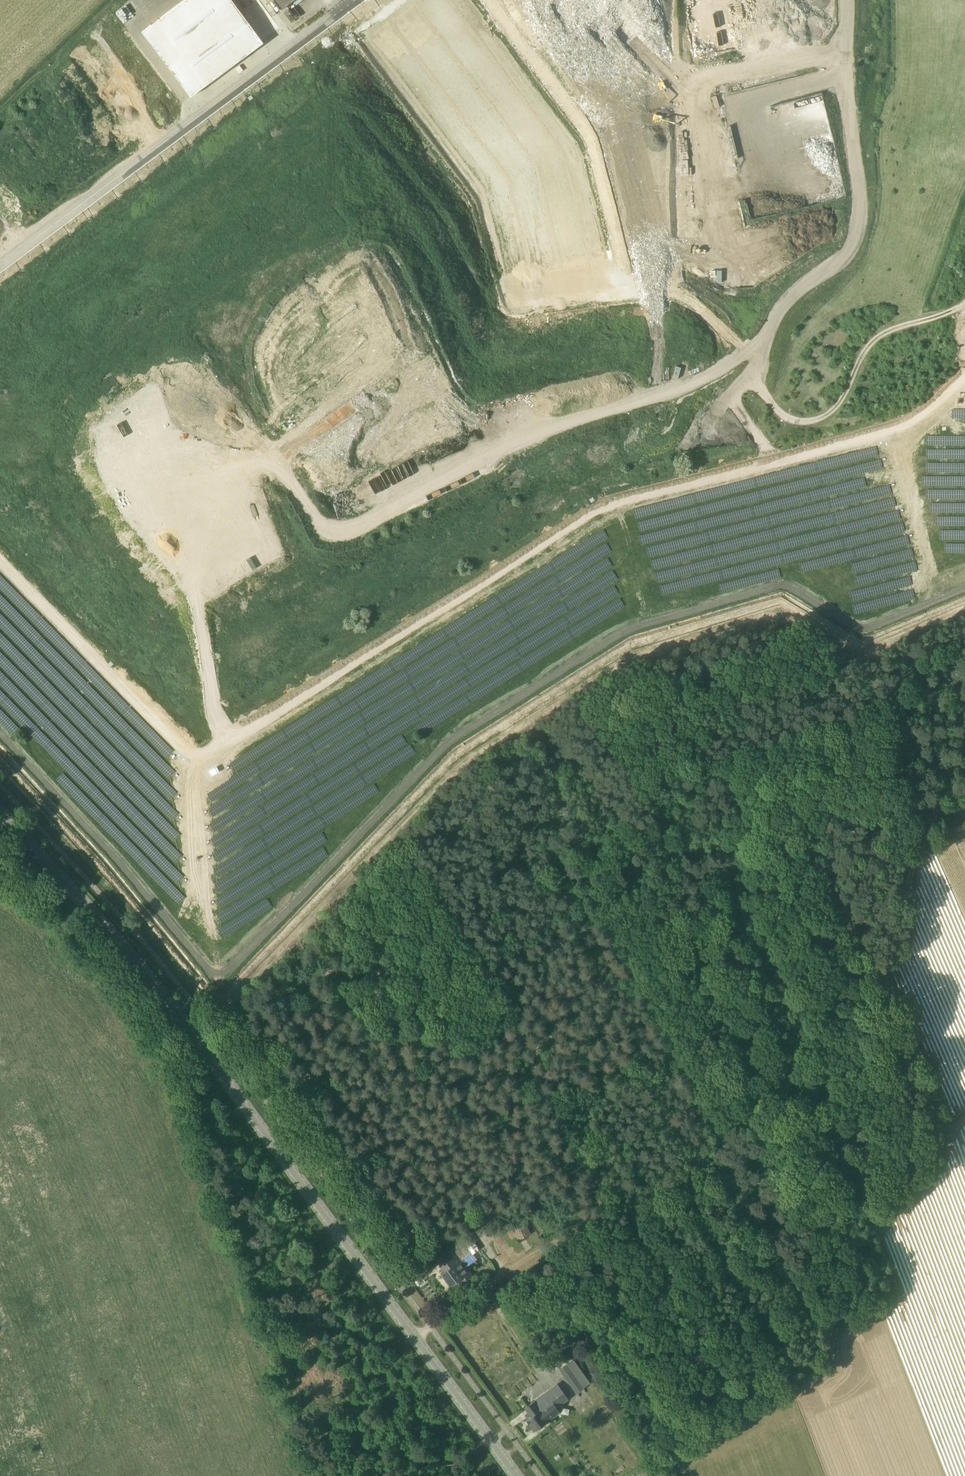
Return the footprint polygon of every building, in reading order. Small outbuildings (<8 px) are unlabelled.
[(148,36),(196,99),(267,46),(233,0),(196,0),(148,36)] [(282,10),(295,0),(274,0),(282,10)] [(524,1219),(511,1225),(518,1240),(531,1234),(524,1219)] [(461,1260),(472,1252),(463,1240),(450,1249),(454,1254),(440,1265),(445,1271),(442,1274),(450,1285),(460,1278),(463,1281),(471,1275),(461,1260)] [(602,1337),(592,1342),(595,1348),(605,1344),(602,1337)] [(574,1359),(561,1368),(578,1392),(590,1383),(574,1359)] [(556,1406),(568,1398),(558,1383),(545,1392),(547,1395),(537,1403),(535,1401),(526,1407),(533,1415),(527,1420),(535,1430),(548,1420),(544,1416),(556,1407),(556,1406)]
